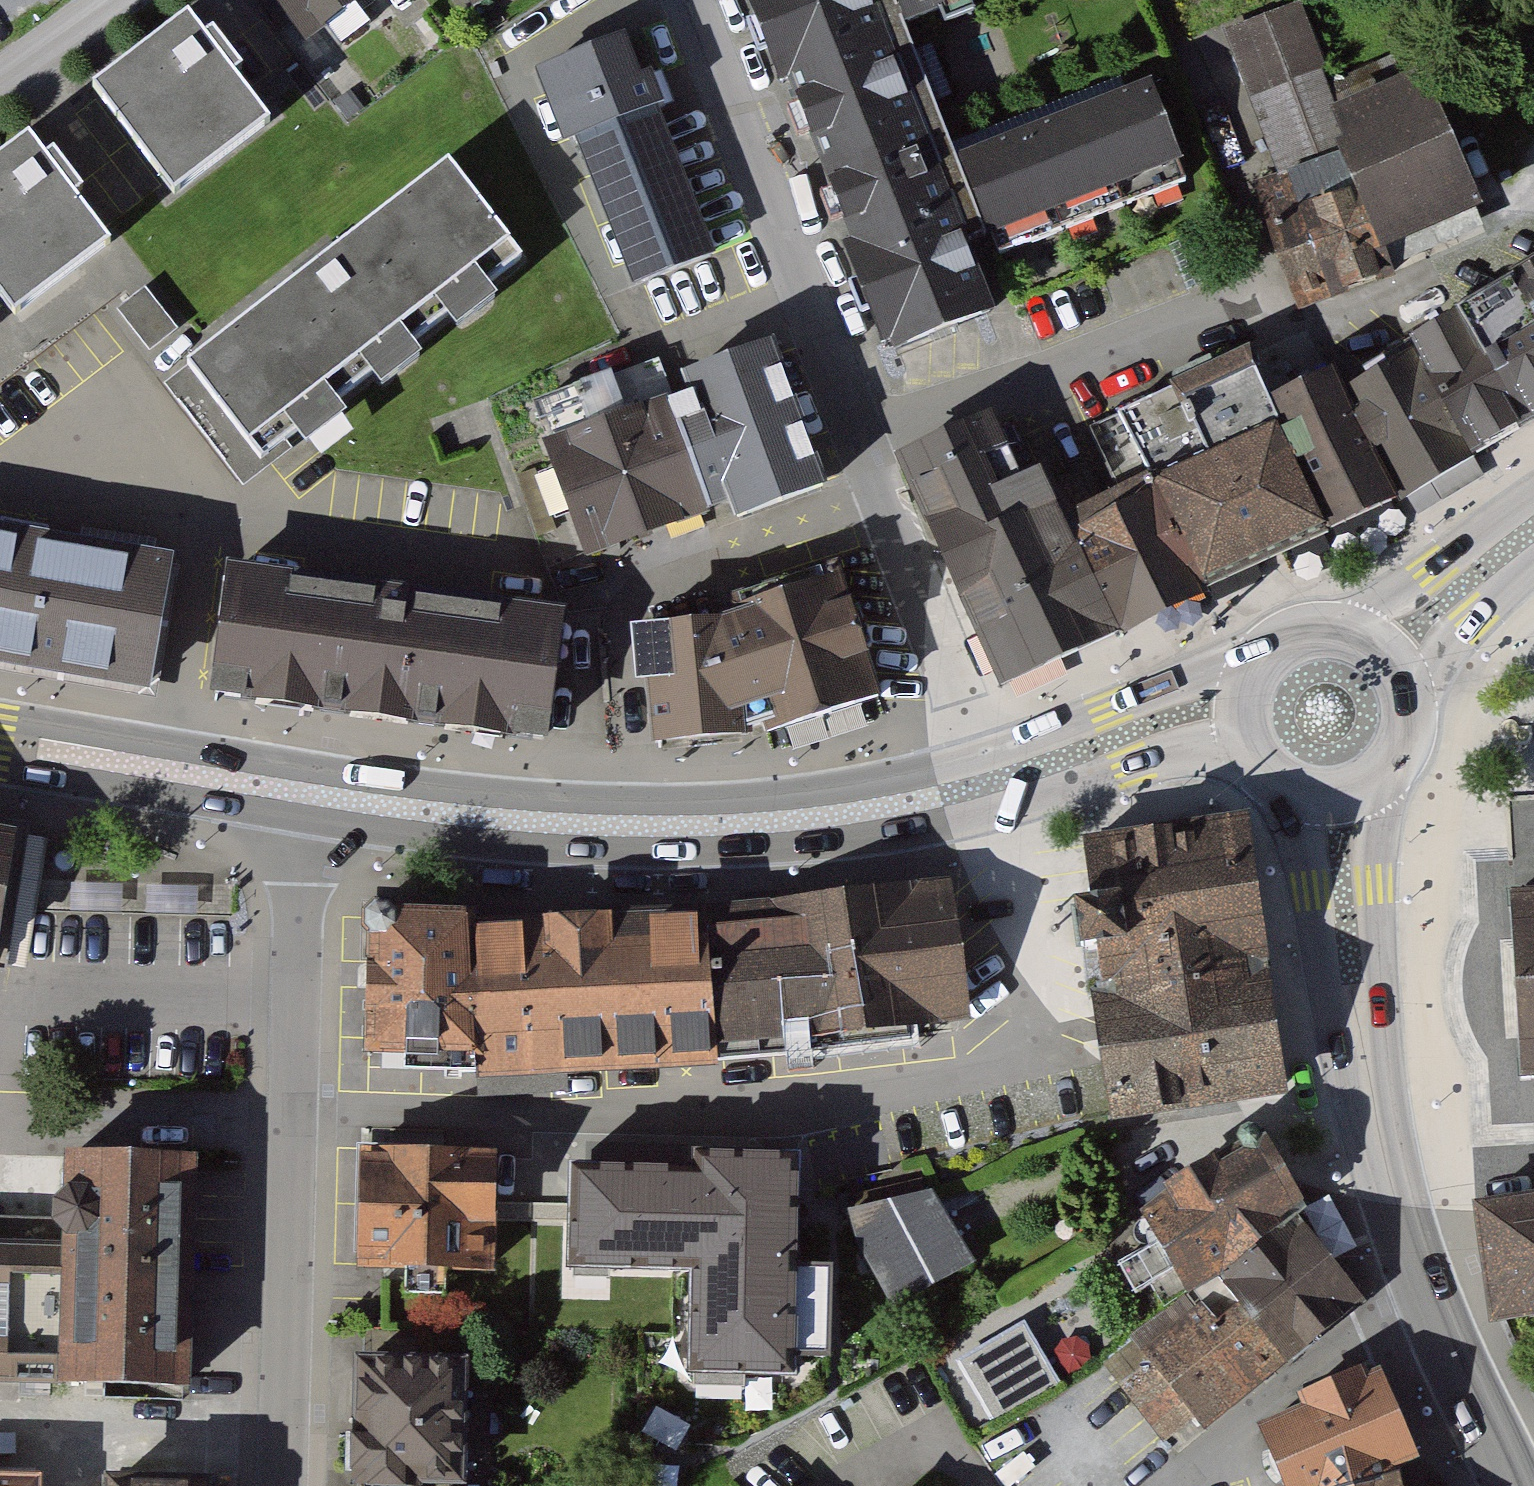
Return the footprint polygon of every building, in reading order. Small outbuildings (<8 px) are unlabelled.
[(344,0),(240,0),(293,71),(360,21),(344,0)] [(473,17),(502,0),(463,0),(473,17)] [(887,0),(732,0),(877,374),(1014,321),(995,272),(952,163),(901,39),(887,0)] [(901,39),(1002,0),(887,0),(901,39)] [(1294,13),(1225,40),(1281,184),(1255,193),(1301,310),(1382,278),(1371,250),(1466,214),(1414,82),(1333,113),(1294,13)] [(189,22),(95,91),(177,202),(271,132),(189,22)] [(624,40),(541,72),(572,150),(582,146),(640,292),(712,263),(624,40)] [(1186,196),(1143,88),(952,163),(995,272),(1186,196)] [(0,165),(0,296),(19,322),(110,253),(27,144),(0,165)] [(508,296),(422,187),(168,387),(254,496),(508,296)] [(1445,324),(1512,439),(1533,425),(1533,348),(1520,323),(1500,292),(1445,324)] [(178,334),(147,294),(123,313),(153,353),(178,334)] [(1520,323),(1533,348),(1533,315),(1520,323)] [(1467,465),(1512,439),(1445,324),(1400,350),(1404,357),(1467,465)] [(781,343),(667,383),(713,521),(830,480),(781,343)] [(1395,508),(1467,465),(1404,357),(1341,390),(1395,508)] [(1183,605),(1323,542),(1266,409),(1248,364),(1176,398),(1116,423),(1149,494),(1134,500),(1183,605)] [(1323,542),(1395,508),(1341,390),(1335,378),(1266,409),(1323,542)] [(667,383),(542,425),(588,563),(713,521),(667,383)] [(993,700),(1113,641),(1062,533),(1031,459),(1011,469),(986,411),(886,457),(993,700)] [(1113,641),(1183,605),(1134,500),(1062,533),(1113,641)] [(0,541),(0,672),(141,696),(162,570),(0,541)] [(836,562),(727,600),(773,744),(883,708),(836,562)] [(530,743),(549,616),(237,569),(218,696),(530,743)] [(654,744),(773,744),(727,600),(639,622),(654,744)] [(1260,966),(1240,823),(1086,846),(1094,901),(1076,905),(1082,947),(1100,945),(1106,991),(1260,966)] [(956,1028),(948,892),(696,912),(703,1047),(956,1028)] [(1533,1079),(1533,894),(1503,896),(1509,989),(1515,1080),(1533,1079)] [(703,1047),(696,912),(463,925),(470,1061),(472,1085),(705,1072),(703,1047)] [(470,1061),(463,925),(351,920),(348,1057),(470,1061)] [(1260,966),(1106,991),(1094,993),(1112,1114),(1278,1089),(1260,966)] [(1302,1211),(1254,1125),(1238,1136),(1244,1149),(1173,1190),(1151,1214),(1163,1238),(1117,1263),(1135,1295),(1150,1286),(1166,1313),(1293,1217),(1302,1211)] [(485,1151),(343,1151),(343,1274),(589,1273),(589,1350),(649,1350),(649,1275),(701,1275),(701,1301),(781,1301),(781,1193),(643,1194),(643,1162),(485,1163),(485,1151)] [(185,1163),(50,1160),(48,1247),(45,1393),(180,1396),(185,1163)] [(926,1189),(846,1213),(896,1309),(973,1263),(926,1189)] [(1497,1332),(1533,1326),(1533,1210),(1480,1218),(1497,1332)] [(1132,1338),(1151,1362),(1123,1385),(1165,1437),(1195,1415),(1204,1426),(1284,1358),(1288,1361),(1360,1302),(1293,1217),(1166,1313),(1132,1338)] [(45,1393),(48,1247),(0,1246),(0,1391),(45,1393)] [(1021,1322),(952,1363),(992,1429),(1060,1388),(1021,1322)] [(1379,1375),(1366,1380),(1361,1370),(1302,1396),(1308,1409),(1263,1430),(1287,1485),(1349,1485),(1396,1474),(1393,1461),(1412,1453),(1379,1375)] [(338,1383),(338,1485),(448,1485),(447,1383),(338,1383)] [(1396,1474),(1349,1485),(1398,1485),(1396,1474)]
